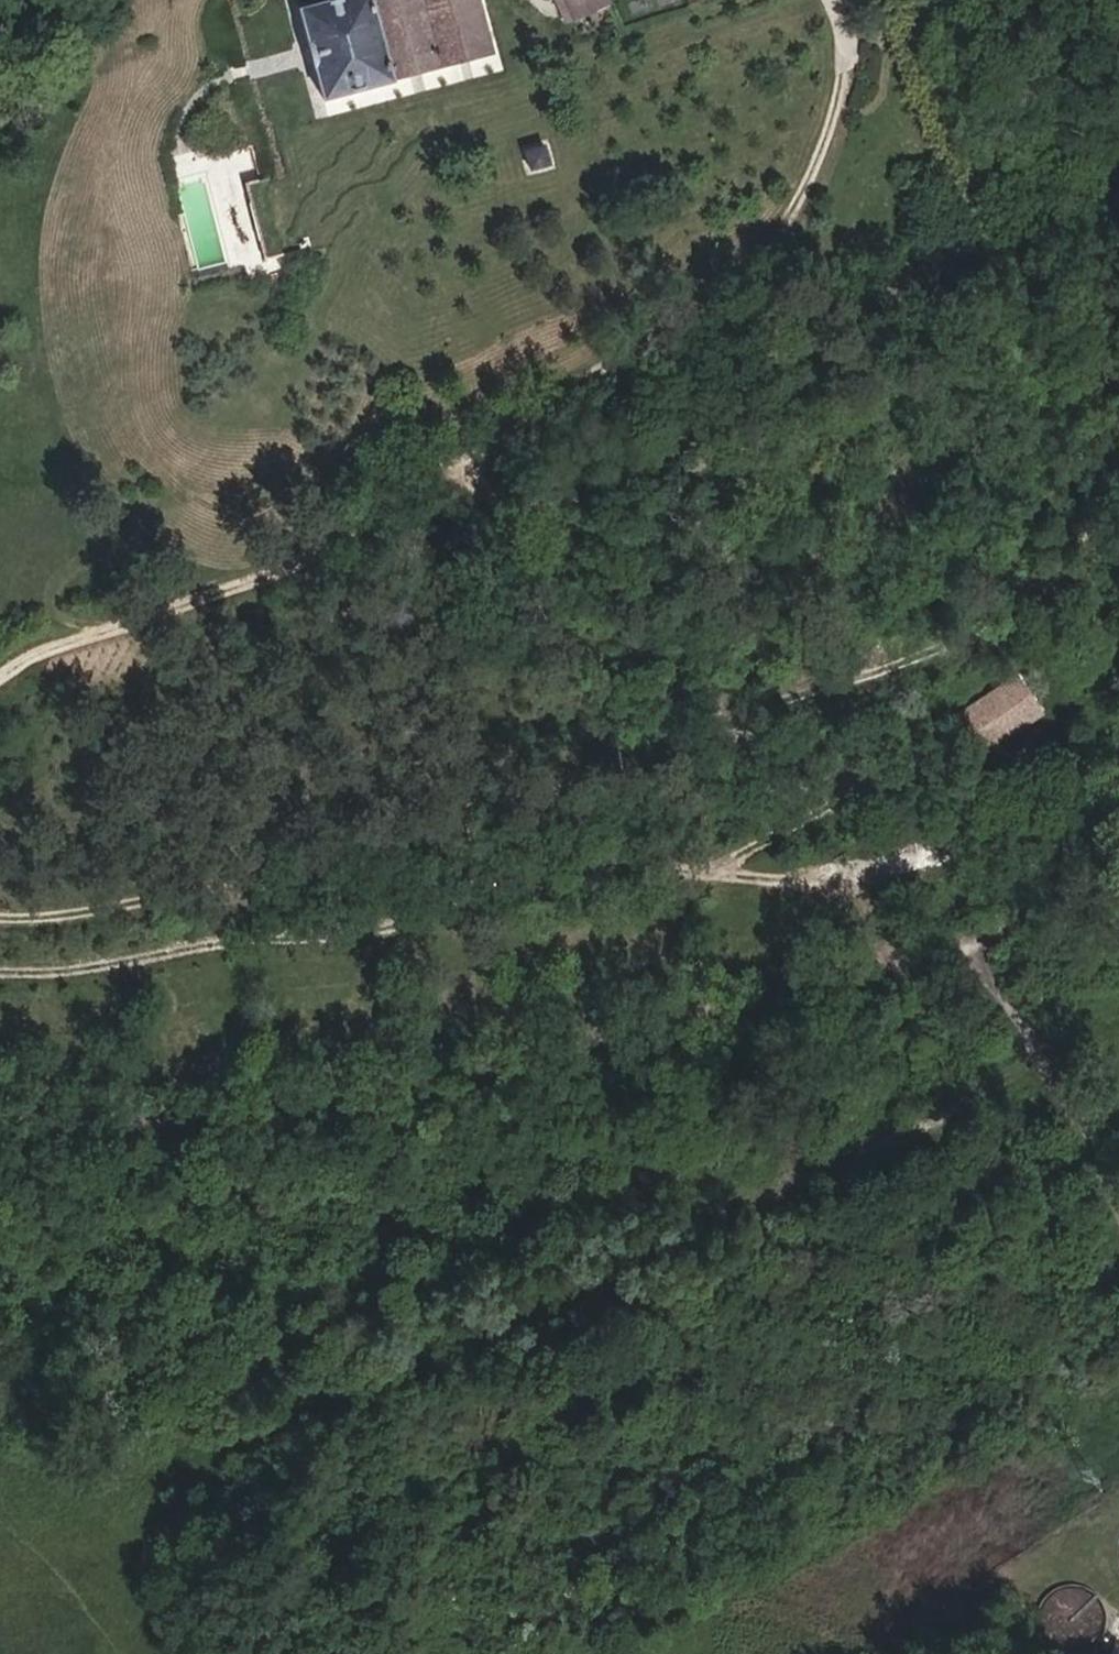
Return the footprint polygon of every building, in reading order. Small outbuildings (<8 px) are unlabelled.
[(296,8),(319,102),(390,82),(389,80),(435,68),(488,55),(473,0),(331,0),(296,8)] [(561,0),(560,0),(552,3),(563,29),(571,25),(561,0)] [(589,0),(561,0),(571,25),(595,15),(589,0)] [(595,15),(571,25),(575,35),(609,21),(600,0),(589,0),(595,15)] [(259,174),(247,177),(252,198),(264,195),(259,174)] [(252,198),(247,177),(237,179),(256,256),(267,254),(263,234),(274,232),(264,195),(252,198)] [(274,232),(263,234),(267,254),(278,250),(274,232)] [(1014,684),(958,722),(977,752),(1034,712),(1014,684)] [(1106,1622),(1106,1616),(1104,1608),(1100,1601),(1097,1597),(1091,1591),(1086,1588),(1081,1586),(1073,1585),(1068,1585),(1060,1587),(1053,1590),(1048,1594),(1044,1598),(1040,1604),(1038,1610),(1037,1618),(1037,1623),(1038,1631),(1041,1636),(1045,1643),(1051,1648),(1056,1651),(1064,1653),(1068,1653),(1073,1653),(1075,1653),(1083,1652),(1090,1649),(1094,1645),(1098,1642),(1102,1635),(1105,1627),(1106,1622)]
